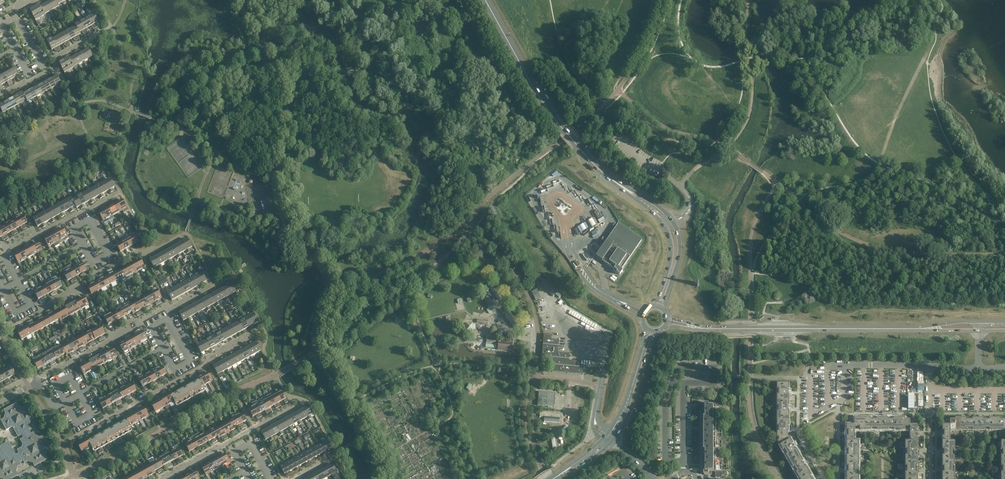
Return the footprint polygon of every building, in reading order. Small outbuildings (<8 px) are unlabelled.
[(49,0),(47,0),(48,3),(45,4),(50,12),(53,10),(54,11),(55,10),(49,0)] [(55,0),(53,0),(52,1),(52,0),(49,0),(55,10),(56,10),(56,9),(59,7),(58,5),(55,0)] [(50,12),(45,4),(42,6),(41,2),(39,4),(39,5),(45,15),(45,16),(47,15),(46,14),(50,12)] [(45,15),(39,5),(30,10),(31,12),(29,13),(31,16),(32,15),(35,20),(45,15)] [(99,22),(94,14),(91,16),(90,15),(89,16),(96,28),(98,27),(96,24),(99,22)] [(96,28),(89,16),(88,17),(88,18),(85,20),(89,27),(92,26),(94,29),(96,28)] [(89,27),(85,20),(81,21),(81,20),(79,21),(86,33),(88,32),(86,29),(89,27)] [(86,33),(79,21),(78,22),(79,23),(75,25),(76,27),(80,32),(82,31),(84,34),(86,33)] [(81,34),(80,32),(76,27),(73,28),(72,27),(71,28),(78,40),(80,39),(78,36),(81,34)] [(78,40),(71,28),(70,29),(70,30),(67,32),(71,39),(74,38),(76,41),(78,40)] [(71,39),(67,32),(63,34),(63,33),(61,33),(68,46),(70,44),(68,41),(71,39)] [(68,46),(61,33),(60,34),(61,35),(57,37),(61,45),(64,43),(66,47),(68,46)] [(61,45),(57,37),(54,39),(53,36),(51,37),(59,51),(61,50),(59,46),(61,45)] [(59,51),(51,37),(50,38),(50,39),(47,41),(52,50),(55,48),(57,52),(59,51)] [(93,57),(87,45),(85,47),(86,50),(84,52),(88,59),(91,57),(92,59),(93,58),(93,57)] [(88,59),(84,52),(81,53),(79,50),(77,51),(84,63),(85,62),(85,61),(88,59)] [(84,63),(77,51),(75,52),(77,55),(74,57),(78,65),(82,63),(83,64),(84,63)] [(78,65),(74,57),(71,58),(70,55),(68,56),(68,57),(74,68),(76,68),(75,66),(78,65)] [(74,68),(68,57),(59,63),(60,64),(58,65),(60,69),(61,68),(64,73),(74,68)] [(20,79),(14,68),(13,67),(12,68),(13,69),(9,71),(14,79),(16,77),(18,80),(20,79),(20,80),(20,79)] [(14,79),(9,71),(6,73),(5,72),(4,72),(11,86),(13,84),(11,80),(14,79)] [(4,72),(3,73),(3,74),(0,76),(4,84),(7,82),(9,87),(11,86),(4,72)] [(61,83),(55,72),(54,72),(52,73),(55,77),(52,78),(56,86),(59,84),(60,85),(61,85),(61,83)] [(56,86),(52,78),(49,80),(47,76),(45,78),(52,90),(53,89),(53,88),(56,86)] [(52,90),(45,78),(43,79),(45,82),(42,84),(47,91),(50,89),(51,90),(52,90)] [(43,95),(36,83),(35,82),(33,83),(36,87),(33,89),(37,96),(41,95),(41,96),(43,95)] [(47,91),(42,84),(40,85),(38,82),(36,83),(43,95),(44,94),(43,93),(47,91)] [(37,96),(33,89),(30,90),(28,87),(26,88),(33,100),(34,100),(34,98),(37,96)] [(33,100),(26,88),(24,89),(26,93),(24,94),(23,94),(27,100),(26,100),(27,102),(31,100),(32,101),(33,100)] [(27,100),(23,94),(24,94),(23,92),(20,94),(18,90),(16,92),(23,104),(24,103),(23,102),(26,100),(27,100)] [(23,104),(16,92),(15,91),(13,92),(16,96),(13,98),(17,105),(21,103),(21,104),(23,104)] [(13,109),(6,97),(6,96),(4,97),(5,99),(6,101),(4,103),(8,110),(11,109),(12,110),(13,109)] [(17,105),(13,98),(10,99),(8,96),(6,97),(13,109),(14,108),(14,107),(17,105)] [(115,187),(111,179),(106,182),(112,193),(113,192),(112,189),(115,187)] [(112,193),(106,182),(101,184),(105,192),(108,191),(110,194),(112,193)] [(105,192),(101,184),(96,187),(102,198),(104,197),(102,194),(105,192)] [(102,198),(96,187),(91,190),(96,198),(99,196),(100,199),(102,198)] [(96,198),(91,190),(87,192),(93,203),(94,202),(93,199),(96,198)] [(93,203),(87,192),(82,195),(86,203),(89,201),(91,204),(93,203)] [(86,203),(82,195),(77,198),(83,208),(85,207),(83,204),(86,203)] [(76,206),(72,200),(73,200),(72,198),(66,201),(72,211),(74,210),(73,208),(75,206),(76,206)] [(77,198),(73,200),(72,200),(76,206),(75,206),(77,208),(80,206),(81,209),(83,208),(77,198)] [(127,208),(123,200),(118,203),(122,211),(127,208)] [(72,211),(66,201),(62,203),(66,211),(69,210),(71,212),(72,211)] [(66,211),(62,203),(57,206),(63,217),(65,216),(63,213),(66,211)] [(122,211),(118,203),(113,206),(118,213),(122,211)] [(63,217),(57,206),(52,209),(57,216),(60,215),(61,218),(63,217)] [(118,213),(113,206),(109,208),(113,216),(118,213)] [(114,219),(113,216),(109,208),(104,211),(110,221),(114,219)] [(57,216),(52,209),(48,211),(54,222),(55,221),(54,218),(57,216)] [(54,222),(48,211),(43,214),(47,222),(50,220),(52,223),(54,222)] [(110,221),(104,211),(99,214),(105,224),(110,221)] [(27,223),(23,215),(22,212),(17,215),(22,226),(23,227),(24,229),(27,228),(26,226),(25,226),(24,225),(27,223)] [(47,222),(43,214),(38,216),(44,227),(46,226),(44,223),(47,222)] [(22,226),(17,215),(12,218),(13,220),(18,228),(22,226)] [(44,227),(38,216),(33,219),(38,227),(41,225),(42,228),(44,227)] [(18,228),(13,220),(9,223),(13,231),(18,228)] [(4,226),(3,223),(0,225),(0,230),(3,236),(8,233),(4,226)] [(13,231),(9,223),(4,226),(8,233),(13,231)] [(578,227),(581,232),(589,228),(585,223),(578,227)] [(619,274),(640,242),(616,226),(595,259),(614,271),(613,273),(617,276),(616,277),(618,278),(620,275),(619,274)] [(69,239),(65,230),(64,228),(59,231),(63,239),(64,242),(69,239)] [(63,239),(59,231),(54,234),(58,242),(63,239)] [(144,239),(140,231),(135,234),(139,242),(144,239)] [(58,242),(54,234),(49,236),(54,244),(55,247),(60,244),(58,242)] [(139,242),(135,234),(130,236),(135,244),(139,242)] [(54,244),(49,236),(44,239),(49,247),(54,244)] [(130,247),(126,239),(124,236),(119,239),(121,242),(125,249),(130,247)] [(135,244),(130,236),(126,239),(130,247),(135,244)] [(192,247),(188,239),(183,242),(189,253),(191,252),(189,249),(192,247)] [(125,249),(121,242),(116,244),(120,252),(125,249)] [(189,253),(183,242),(178,244),(183,252),(186,251),(187,254),(189,253)] [(43,250),(38,243),(33,245),(38,253),(43,250)] [(183,252),(178,244),(174,247),(179,258),(181,257),(180,254),(183,252)] [(38,253),(33,245),(28,248),(33,256),(38,253)] [(179,258),(174,247),(169,250),(173,258),(176,256),(178,259),(179,258)] [(33,256),(28,248),(24,250),(28,258),(33,256)] [(28,258),(24,250),(19,253),(23,261),(28,258)] [(173,258),(169,250),(164,252),(170,263),(172,262),(170,259),(173,258)] [(170,263),(164,252),(159,255),(164,263),(167,261),(168,264),(170,263)] [(23,261),(19,253),(14,256),(18,264),(23,261)] [(164,263),(159,255),(155,258),(161,268),(162,267),(161,264),(164,263)] [(161,268),(155,258),(150,260),(154,268),(157,266),(159,269),(161,268)] [(145,267),(141,260),(136,262),(140,270),(145,267)] [(140,270),(136,262),(131,265),(135,273),(140,270)] [(87,270),(83,263),(78,265),(82,273),(87,270)] [(82,273),(78,265),(73,268),(77,276),(82,273)] [(135,273),(131,265),(126,268),(131,275),(135,273)] [(77,276),(73,268),(68,271),(72,278),(73,280),(75,279),(74,277),(77,276)] [(131,275),(126,268),(122,270),(126,278),(131,275)] [(117,273),(116,271),(114,272),(112,269),(109,270),(111,272),(111,274),(116,281),(120,279),(117,273)] [(126,278),(122,270),(117,273),(120,279),(121,281),(126,278)] [(210,279),(206,272),(203,273),(201,270),(199,271),(205,282),(210,279)] [(72,278),(68,271),(63,273),(67,281),(72,278)] [(205,282),(199,271),(197,272),(199,275),(196,277),(200,285),(205,282)] [(116,281),(111,274),(106,276),(111,284),(116,281)] [(62,286),(57,276),(52,279),(57,289),(62,286)] [(111,284),(106,276),(102,279),(106,287),(111,284)] [(200,285),(196,277),(193,278),(192,276),(190,277),(196,287),(200,285)] [(196,287),(190,277),(188,278),(190,280),(187,282),(191,290),(196,287)] [(57,289),(52,279),(47,281),(48,284),(53,292),(57,289)] [(106,287),(102,279),(97,282),(101,289),(106,287)] [(191,290),(187,282),(184,284),(182,281),(180,282),(186,293),(191,290)] [(101,289),(97,282),(92,284),(96,292),(101,289)] [(186,293),(180,282),(179,283),(180,286),(177,287),(182,295),(186,293)] [(241,289),(236,282),(231,284),(237,295),(239,294),(237,291),(241,289)] [(53,292),(48,284),(44,286),(48,294),(53,292)] [(96,292),(92,284),(87,287),(91,295),(96,292)] [(237,295),(231,284),(227,287),(231,295),(234,293),(235,296),(237,295)] [(48,294),(44,286),(39,289),(43,297),(48,294)] [(182,295),(177,287),(174,289),(173,286),(171,287),(177,298),(182,295)] [(177,298),(171,287),(169,288),(171,291),(167,293),(168,293),(172,301),(177,298)] [(231,295),(227,287),(222,290),(228,300),(229,299),(228,296),(231,295)] [(162,298),(158,290),(156,288),(151,290),(153,293),(157,301),(162,298)] [(43,297),(39,289),(34,292),(38,300),(43,297)] [(535,300),(541,298),(538,289),(532,291),(535,300)] [(228,300),(222,290),(217,292),(221,300),(224,298),(226,301),(228,300)] [(221,300),(217,292),(212,295),(218,305),(220,304),(218,302),(221,300)] [(157,301),(153,293),(148,296),(152,303),(157,301)] [(218,305),(212,295),(208,297),(212,305),(215,304),(216,306),(218,305)] [(152,303),(148,296),(143,298),(148,306),(152,303)] [(89,305),(85,297),(80,300),(84,308),(89,305)] [(212,305),(208,297),(203,300),(209,311),(210,310),(209,307),(212,305)] [(148,306),(143,298),(139,301),(143,309),(148,306)] [(84,308),(80,300),(76,303),(80,310),(84,308)] [(209,311),(203,300),(198,303),(202,311),(205,309),(207,312),(209,311)] [(143,309),(139,301),(134,303),(138,311),(143,309)] [(80,310),(76,303),(66,308),(70,316),(80,310)] [(134,303),(129,306),(132,312),(133,314),(138,311),(134,303)] [(202,311),(198,303),(193,305),(199,316),(201,315),(199,312),(202,311)] [(132,312),(129,306),(128,304),(123,307),(128,315),(132,312)] [(493,311),(497,308),(494,304),(490,307),(486,310),(489,314),(493,311)] [(199,316),(193,305),(189,308),(193,316),(196,314),(197,317),(199,316)] [(128,315),(123,307),(118,309),(123,317),(128,315)] [(70,316),(66,308),(61,310),(65,318),(70,316)] [(193,316),(189,308),(184,310),(190,321),(192,320),(190,317),(193,316)] [(123,317),(118,309),(114,312),(118,320),(123,317)] [(521,323),(517,318),(516,318),(509,309),(503,313),(510,323),(511,322),(512,324),(512,325),(514,328),(521,323)] [(65,318),(61,310),(57,313),(56,313),(60,319),(59,319),(60,321),(65,318)] [(190,321),(184,310),(179,313),(183,321),(186,319),(188,322),(190,321)] [(60,319),(56,313),(57,313),(56,311),(51,314),(55,322),(59,319),(60,319)] [(118,320),(114,312),(109,315),(113,323),(118,320)] [(258,322),(254,314),(251,316),(249,313),(248,314),(253,325),(258,322)] [(55,322),(51,314),(46,317),(50,324),(55,322)] [(253,325),(248,314),(246,315),(247,318),(244,319),(249,327),(253,325)] [(113,323),(109,315),(104,317),(108,325),(113,323)] [(50,324),(46,317),(41,319),(45,327),(50,324)] [(249,327),(244,319),(241,321),(240,318),(238,319),(244,330),(249,327)] [(45,327),(41,319),(36,322),(41,330),(45,327)] [(244,330),(238,319),(236,320),(238,323),(235,325),(239,332),(244,330)] [(41,330),(36,322),(32,324),(36,332),(41,330)] [(239,332),(235,325),(232,326),(230,323),(229,324),(235,335),(239,332)] [(36,332),(32,324),(27,327),(31,335),(36,332)] [(235,335),(229,324),(227,325),(228,328),(225,330),(230,338),(235,335)] [(105,334),(101,326),(96,329),(100,337),(105,334)] [(31,335),(27,327),(22,330),(26,337),(31,335)] [(100,337),(96,329),(91,331),(96,339),(100,337)] [(230,338),(225,330),(222,331),(221,329),(219,330),(225,340),(230,338)] [(26,337),(22,330),(17,332),(21,340),(26,337)] [(148,340),(143,332),(140,334),(140,332),(140,331),(139,330),(137,331),(138,333),(139,335),(143,342),(148,340)] [(225,340),(219,330),(217,331),(219,333),(216,335),(220,343),(225,340)] [(96,339),(91,331),(87,334),(91,342),(96,339)] [(91,342),(87,334),(82,337),(86,345),(91,342)] [(220,343),(216,335),(213,337),(211,334),(210,335),(215,346),(220,343)] [(569,361),(569,354),(558,353),(559,340),(551,340),(552,335),(544,334),(542,357),(542,356),(546,357),(546,359),(553,359),(553,364),(549,364),(549,363),(543,362),(542,368),(548,369),(548,366),(553,367),(552,372),(583,375),(583,374),(583,369),(579,369),(579,367),(576,366),(576,361),(569,361)] [(138,345),(134,337),(131,339),(130,338),(130,336),(130,335),(127,336),(129,340),(133,348),(138,345)] [(143,342),(139,335),(134,337),(138,345),(143,342)] [(215,346),(210,335),(208,336),(209,339),(206,340),(211,348),(215,346)] [(133,348),(129,340),(127,336),(125,338),(125,339),(127,340),(127,341),(124,342),(129,350),(133,348)] [(86,345),(82,337),(77,339),(81,347),(86,345)] [(81,347),(77,339),(72,342),(77,350),(81,347)] [(211,348),(206,340),(203,342),(202,339),(200,340),(206,351),(211,348)] [(206,351),(200,340),(198,341),(200,344),(197,346),(201,353),(206,351)] [(77,350),(72,342),(67,345),(72,352),(77,350)] [(129,350),(124,342),(119,345),(124,353),(129,350)] [(261,351),(256,343),(253,345),(251,342),(250,343),(256,354),(261,351)] [(512,350),(513,343),(498,342),(498,349),(512,350)] [(256,354),(250,343),(248,344),(250,347),(247,348),(251,356),(256,354)] [(66,353),(63,347),(62,345),(57,348),(61,356),(66,353)] [(67,345),(63,347),(66,353),(67,355),(72,352),(67,345)] [(251,356),(247,348),(244,350),(242,347),(240,348),(246,359),(251,356)] [(61,356),(57,348),(52,351),(57,358),(61,356)] [(118,356),(113,348),(108,351),(113,359),(118,356)] [(246,359),(240,348),(239,349),(240,352),(237,354),(241,361),(246,359)] [(57,358),(52,351),(43,356),(47,364),(57,358)] [(113,359),(108,351),(104,354),(108,362),(113,359)] [(241,361),(237,354),(234,355),(233,352),(231,353),(237,364),(241,361)] [(237,364),(231,353),(229,354),(231,357),(228,359),(232,367),(237,364)] [(108,362),(104,354),(99,356),(103,364),(108,362)] [(47,364),(43,356),(38,358),(42,366),(47,364)] [(103,364),(99,356),(89,362),(94,370),(103,364)] [(42,366),(38,358),(33,361),(37,369),(42,366)] [(232,367),(228,359),(225,360),(223,358),(221,359),(227,369),(232,367)] [(227,369),(221,359),(220,360),(221,362),(218,364),(223,372),(227,369)] [(94,370),(89,362),(85,364),(89,372),(94,370)] [(223,372),(218,364),(215,366),(214,363),(212,364),(213,367),(218,375),(223,372)] [(89,372),(85,364),(80,367),(84,375),(89,372)] [(167,374),(162,366),(157,369),(162,376),(167,374)] [(18,378),(11,367),(6,369),(11,377),(13,376),(15,380),(18,378)] [(11,377),(6,369),(2,372),(8,384),(10,382),(8,379),(11,377)] [(162,376),(157,369),(153,371),(157,379),(162,376)] [(157,379),(153,371),(148,374),(152,382),(157,379)] [(2,372),(0,373),(0,380),(1,383),(4,381),(6,385),(8,384),(2,372)] [(213,381),(209,373),(204,376),(208,383),(213,381)] [(148,384),(143,376),(142,374),(137,377),(143,387),(148,384)] [(152,382),(148,374),(143,376),(148,384),(152,382)] [(208,383),(204,376),(199,378),(199,379),(203,386),(208,383)] [(203,386),(199,379),(196,380),(197,382),(195,383),(201,393),(206,390),(203,386)] [(201,393),(195,383),(193,384),(192,382),(189,384),(196,396),(201,393)] [(136,390),(132,383),(127,385),(132,393),(136,390)] [(196,396),(189,384),(187,386),(187,387),(186,388),(191,398),(196,396)] [(792,396),(792,389),(790,389),(790,384),(777,384),(777,401),(790,401),(790,396),(792,396)] [(132,393),(127,385),(122,388),(127,396),(132,393)] [(127,396),(122,388),(118,391),(122,398),(127,396)] [(191,398),(186,388),(184,389),(183,388),(180,389),(186,401),(191,398)] [(186,401),(180,389),(177,391),(178,392),(176,393),(182,403),(186,401)] [(122,398),(118,391),(108,396),(113,404),(122,398)] [(286,399),(282,391),(277,393),(281,401),(286,399)] [(555,393),(539,392),(537,405),(554,407),(555,393)] [(182,403),(176,393),(174,394),(173,393),(172,394),(172,393),(170,394),(175,402),(174,402),(177,406),(182,403)] [(281,401),(277,393),(272,396),(277,404),(281,401)] [(175,402),(170,394),(165,397),(170,404),(174,402),(175,402)] [(113,404),(108,396),(104,398),(108,406),(113,404)] [(277,404),(272,396),(268,399),(272,406),(277,404)] [(170,404),(165,397),(161,399),(165,407),(170,404)] [(108,406),(104,398),(99,401),(103,409),(108,406)] [(165,407),(161,399),(156,402),(160,410),(165,407)] [(272,406),(268,399),(263,401),(267,409),(272,406)] [(722,407),(722,400),(716,400),(716,403),(704,403),(704,412),(716,412),(716,407),(722,407)] [(267,409),(263,401),(258,404),(262,412),(267,409)] [(792,413),(792,406),(790,406),(790,401),(777,401),(777,421),(790,421),(790,413),(792,413)] [(160,410),(156,402),(151,405),(155,412),(160,410)] [(19,462),(22,460),(24,463),(28,462),(33,463),(34,466),(48,459),(46,456),(47,451),(51,449),(43,435),(40,437),(35,436),(33,432),(30,434),(28,431),(31,429),(30,426),(31,421),(34,419),(27,406),(24,408),(19,406),(17,403),(3,410),(5,414),(4,419),(0,420),(6,430),(12,426),(18,437),(21,435),(23,438),(20,440),(22,445),(22,447),(17,450),(19,453),(16,455),(6,439),(3,440),(5,444),(0,446),(0,452),(0,453),(0,478),(2,478),(11,478),(18,475),(16,472),(18,467),(21,465),(19,462)] [(262,412),(258,404),(253,406),(258,414),(262,412)] [(258,414),(253,406),(248,409),(253,417),(258,414)] [(313,414),(309,406),(304,409),(310,419),(312,418),(310,416),(313,414)] [(149,416),(145,408),(140,411),(144,419),(149,416)] [(310,419),(304,409),(299,411),(304,419),(307,417),(308,420),(310,419)] [(144,419),(140,411),(135,413),(139,421),(144,419)] [(304,419),(299,411),(295,414),(301,425),(302,424),(301,421),(304,419)] [(555,422),(560,422),(561,413),(545,411),(545,417),(555,418),(555,422)] [(139,421),(135,413),(130,416),(135,424),(139,421)] [(247,420),(242,413),(237,415),(242,423),(247,420)] [(301,425),(295,414),(290,416),(294,424),(297,423),(299,426),(301,425)] [(242,423),(237,415),(232,418),(233,420),(234,420),(237,426),(242,423)] [(135,424),(130,416),(126,419),(130,426),(135,424)] [(294,424),(290,416),(285,419),(291,430),(293,429),(291,426),(294,424)] [(883,431),(883,418),(877,418),(877,417),(871,417),(871,418),(866,418),(866,431),(883,431)] [(899,431),(899,418),(894,418),(894,417),(888,417),(888,418),(883,418),(883,431),(899,431)] [(978,431),(978,418),(973,418),(973,417),(966,417),(966,418),(961,418),(961,431),(978,431)] [(995,431),(995,418),(990,418),(990,417),(983,417),(983,418),(978,418),(978,431),(995,431)] [(866,431),(866,418),(851,418),(851,425),(855,425),(855,431),(866,431)] [(918,430),(918,425),(914,425),(914,420),(905,420),(905,418),(899,418),(899,431),(910,431),(910,442),(918,442),(918,437),(920,437),(920,430),(918,430)] [(961,431),(961,418),(956,418),(956,420),(946,420),(946,425),(951,425),(951,431),(961,431)] [(1001,420),(1001,418),(995,418),(995,431),(1004,431),(1004,420),(1001,420)] [(130,426),(126,419),(124,419),(124,420),(123,421),(124,422),(122,423),(127,433),(132,431),(130,426)] [(291,430),(285,419),(280,422),(285,430),(288,428),(289,431),(291,430)] [(237,426),(234,420),(233,420),(229,422),(233,430),(238,427),(237,426)] [(788,435),(788,433),(791,433),(791,426),(790,426),(790,421),(777,421),(777,438),(779,438),(779,441),(778,442),(780,447),(791,441),(788,435)] [(233,430),(229,422),(224,425),(228,433),(233,430)] [(285,430),(280,422),(276,424),(281,435),(283,434),(282,431),(285,430)] [(127,433),(122,423),(120,424),(119,423),(116,424),(123,436),(127,433)] [(123,436),(116,424),(113,426),(114,428),(112,429),(118,439),(123,436)] [(281,435),(276,424),(271,427),(275,435),(278,433),(280,436),(281,435)] [(228,433),(224,425),(219,428),(224,436),(228,433)] [(855,442),(855,431),(855,425),(851,425),(847,425),(847,430),(845,430),(845,437),(847,437),(847,442),(855,442)] [(951,442),(951,431),(951,425),(946,425),(943,425),(943,431),(941,431),(941,437),(943,437),(943,442),(951,442)] [(275,435),(271,427),(266,430),(272,440),(274,439),(272,437),(275,435)] [(118,439),(112,429),(111,430),(110,428),(107,430),(113,441),(118,439)] [(218,436),(215,430),(214,428),(209,431),(213,439),(218,436)] [(219,428),(215,430),(218,436),(219,438),(224,436),(219,428)] [(722,471),(722,445),(722,434),(722,428),(716,428),(704,428),(704,429),(712,429),(712,434),(712,439),(712,445),(712,450),(712,455),(712,461),(712,466),(712,471),(715,471),(715,478),(722,478),(722,471)] [(113,441),(107,430),(104,431),(105,433),(103,434),(108,444),(113,441)] [(272,440),(266,430),(261,432),(265,440),(269,438),(270,441),(272,440)] [(213,439),(209,431),(204,434),(208,442),(213,439)] [(108,444),(103,434),(101,435),(100,433),(97,435),(104,447),(108,444)] [(204,444),(199,436),(198,434),(193,436),(199,447),(204,444)] [(208,442),(204,434),(199,436),(204,444),(208,442)] [(104,447),(97,435),(94,436),(95,438),(93,439),(99,449),(104,447)] [(199,447),(193,436),(188,439),(190,442),(194,449),(199,447)] [(99,449),(93,439),(92,440),(91,439),(89,439),(87,440),(92,448),(94,452),(99,449)] [(92,448),(87,440),(83,442),(87,450),(92,448)] [(332,448),(327,440),(322,442),(327,451),(332,448)] [(800,455),(797,451),(799,450),(795,444),(794,445),(791,441),(780,447),(783,451),(782,452),(783,455),(785,458),(786,457),(789,462),(800,455)] [(87,450),(83,442),(78,445),(82,453),(87,450)] [(194,449),(190,442),(185,444),(189,452),(192,450),(194,449)] [(327,451),(322,442),(318,445),(322,453),(327,451)] [(861,457),(861,451),(859,451),(859,450),(859,442),(855,442),(847,442),(847,450),(847,451),(845,451),(845,457),(847,457),(847,462),(859,462),(859,457),(861,457)] [(920,457),(920,451),(918,451),(918,450),(918,442),(910,442),(906,442),(906,450),(906,451),(904,451),(904,457),(906,457),(906,462),(918,462),(918,457),(920,457)] [(957,457),(957,450),(955,450),(955,442),(951,442),(943,442),(943,450),(943,451),(941,451),(941,457),(943,457),(943,462),(955,462),(955,457),(957,457)] [(322,453),(318,445),(313,448),(318,456),(322,453)] [(183,455),(179,448),(174,450),(178,458),(183,455)] [(318,456),(313,448),(308,450),(313,459),(318,456)] [(178,458),(174,450),(169,453),(173,461),(178,458)] [(313,459),(308,450),(304,453),(308,461),(313,459)] [(173,461),(169,453),(160,458),(164,466),(173,461)] [(308,461),(304,453),(299,455),(303,464),(308,461)] [(230,462),(226,454),(221,457),(225,465),(230,462)] [(303,464),(299,455),(294,458),(299,466),(303,464)] [(809,467),(805,462),(804,462),(800,455),(789,462),(793,469),(792,469),(795,475),(796,474),(799,478),(810,472),(807,468),(809,467)] [(225,465),(221,457),(216,460),(220,467),(225,465)] [(164,466),(160,458),(155,461),(159,469),(164,466)] [(299,466),(294,458),(289,461),(294,469),(299,466)] [(220,467),(216,460),(211,462),(216,470),(220,467)] [(159,469),(155,461),(150,464),(151,465),(155,471),(159,469)] [(294,469),(289,461),(285,463),(289,472),(294,469)] [(216,470),(211,462),(206,465),(211,473),(216,470)] [(861,471),(861,467),(859,467),(859,462),(847,462),(847,467),(845,467),(845,474),(847,474),(847,478),(859,478),(859,474),(861,474),(861,471)] [(920,467),(918,467),(918,462),(906,462),(906,467),(904,467),(904,474),(906,474),(906,478),(918,478),(918,474),(920,474),(920,467)] [(957,471),(957,467),(955,467),(955,462),(943,462),(943,467),(941,467),(941,474),(943,474),(943,478),(955,478),(955,474),(957,474),(957,471)] [(289,472),(285,463),(280,466),(284,474),(289,472)] [(337,472),(332,464),(327,467),(332,475),(337,472)] [(155,471),(151,465),(146,468),(151,476),(156,473),(155,471)] [(211,473),(206,465),(201,468),(206,475),(211,473)] [(332,475),(327,467),(323,469),(327,478),(332,475)] [(151,476),(146,468),(142,471),(146,478),(151,476)] [(323,469),(318,472),(322,478),(325,478),(327,478),(323,469)] [(142,471),(137,473),(140,478),(145,478),(146,478),(142,471)]
